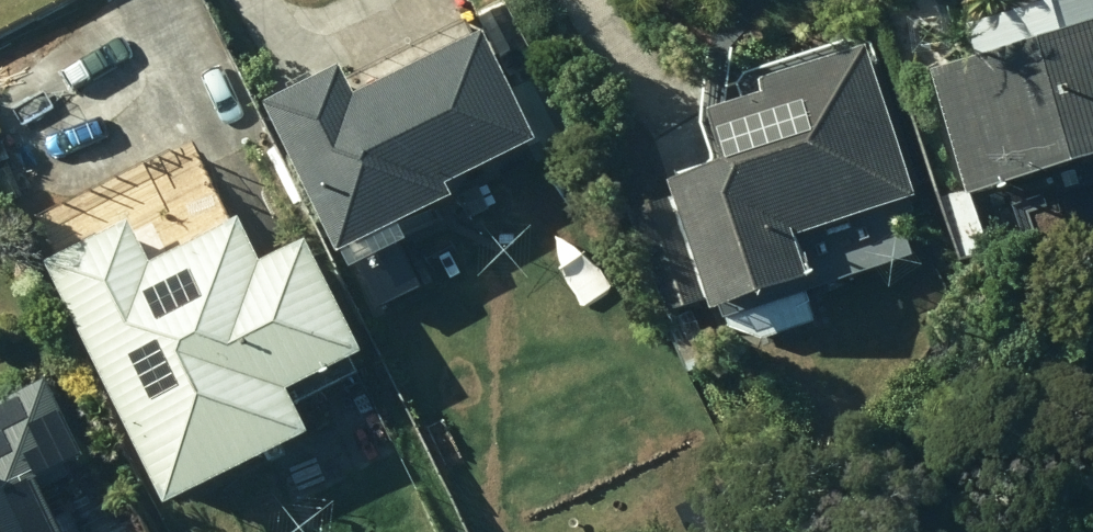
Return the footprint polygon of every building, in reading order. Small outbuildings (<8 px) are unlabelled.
[(1003,184),(1092,157),(1092,20),(962,57),(1003,184)] [(292,96),(365,245),(481,188),(474,175),(562,131),(509,23),(381,86),(367,58),(292,96)] [(763,149),(699,171),(746,300),(840,269),(827,225),(943,188),(894,36),(793,69),(796,82),(745,99),(763,149)] [(967,189),(991,248),(1018,238),(995,178),(967,189)] [(727,293),(690,190),(647,206),(683,309),(727,293)] [(64,256),(192,497),(334,421),(313,382),(387,346),(326,230),(280,252),(257,209),(169,255),(147,212),(64,256)] [(415,233),(370,255),(394,304),(439,282),(415,233)] [(60,471),(101,450),(61,372),(0,404),(0,531),(92,531),(60,471)]
